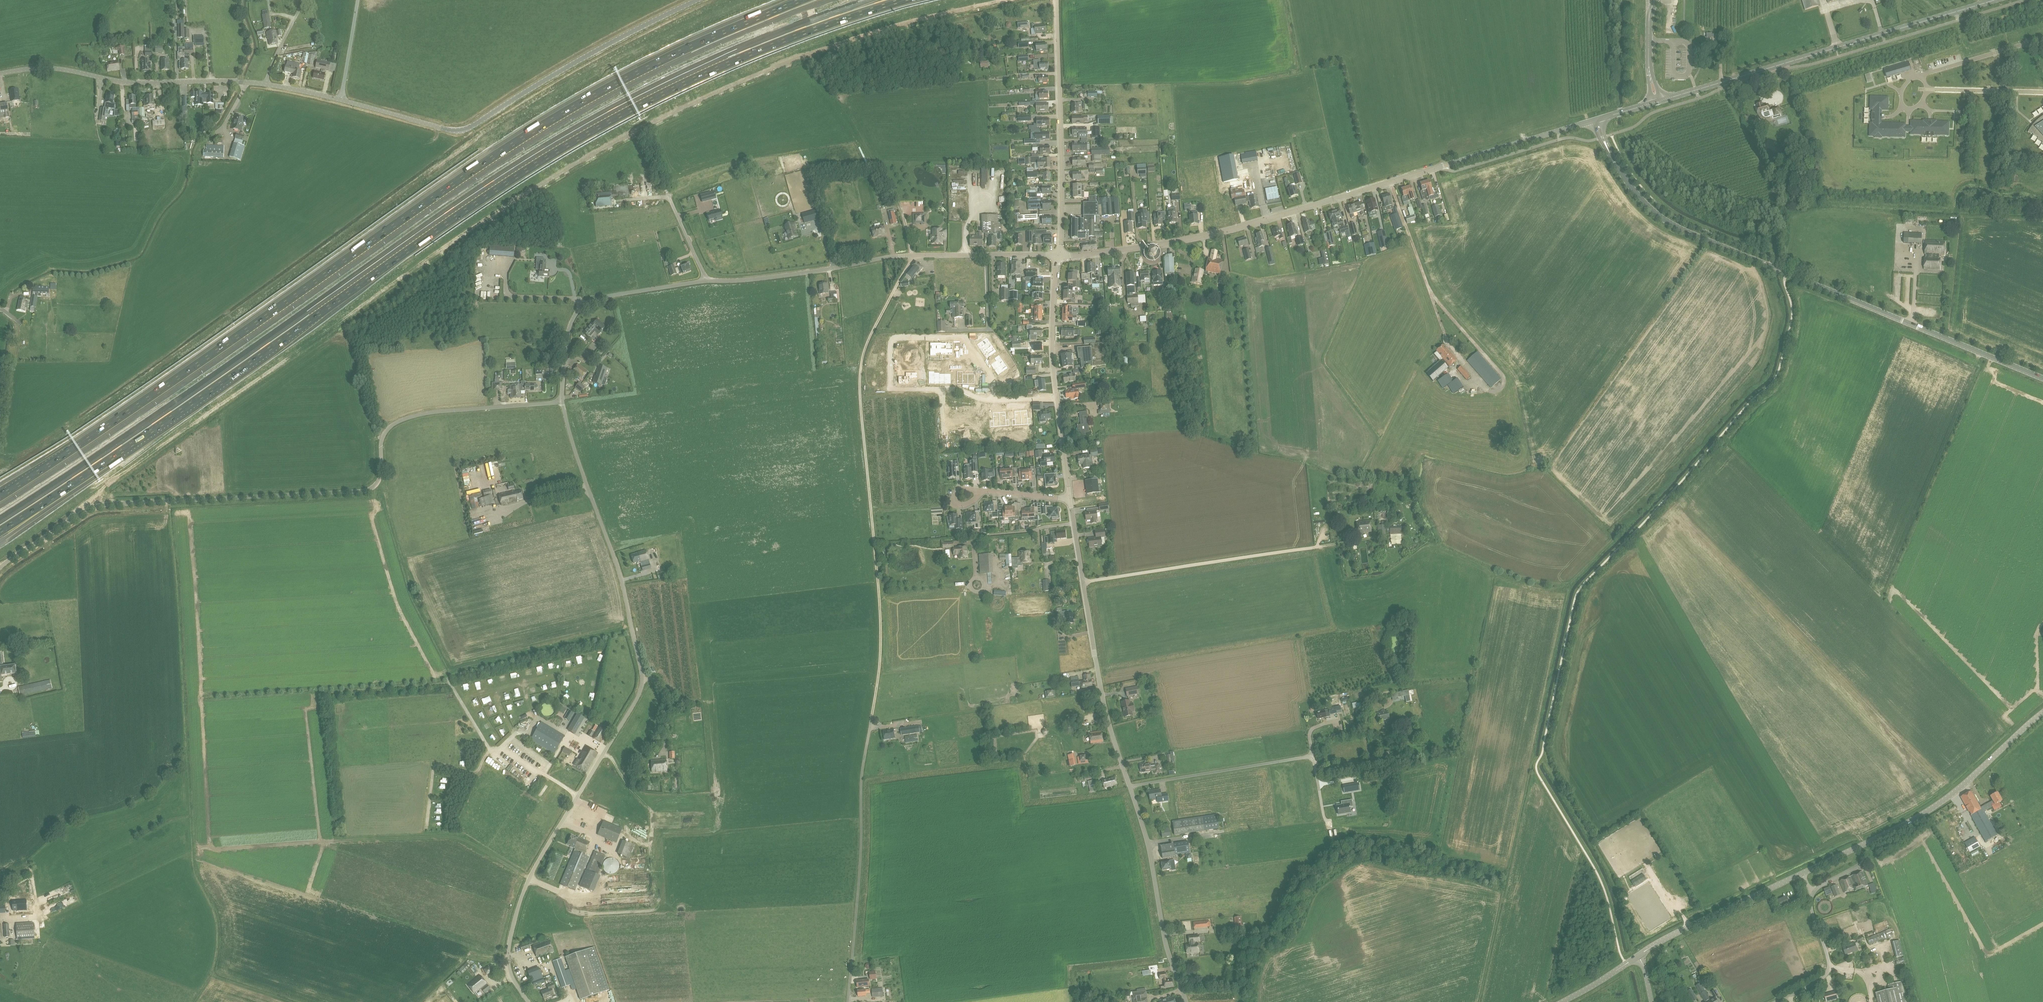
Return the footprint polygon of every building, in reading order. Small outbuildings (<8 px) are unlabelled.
[(1821,5),(1819,0),(1802,0),(1805,10),(1821,5)] [(267,14),(262,15),(264,29),(271,28),(269,14),(267,14)] [(725,32),(738,28),(737,24),(724,28),(725,32)] [(1035,24),(1032,24),(1032,29),(1035,29),(1035,33),(1036,35),(1041,34),(1041,33),(1041,32),(1046,32),(1045,25),(1035,26),(1035,24)] [(268,39),(269,45),(278,44),(277,38),(278,38),(278,37),(281,36),(280,30),(277,31),(266,33),(268,39)] [(204,36),(194,36),(194,40),(194,44),(195,44),(195,46),(205,46),(205,43),(204,43),(204,40),(204,36)] [(185,48),(184,48),(185,69),(189,69),(188,62),(190,62),(189,54),(193,54),(193,43),(184,44),(185,48)] [(1046,43),(1036,44),(1037,51),(1047,51),(1046,43)] [(306,67),(307,64),(309,55),(303,54),(302,60),(301,64),(287,61),(286,67),(285,72),(294,74),(293,78),(300,79),(302,70),(305,70),(306,67)] [(309,55),(307,64),(313,65),(315,56),(309,55)] [(162,70),(169,70),(169,59),(161,60),(162,70)] [(141,64),(142,64),(143,71),(144,71),(144,72),(147,72),(148,71),(149,70),(149,69),(151,69),(151,63),(149,63),(149,60),(141,60),(141,64)] [(322,69),(326,70),(335,71),(336,64),(317,60),(315,68),(322,69)] [(1037,69),(1040,69),(1040,70),(1044,70),(1045,71),(1047,71),(1047,70),(1048,70),(1047,63),(1040,63),(1039,63),(1039,60),(1034,61),(1034,64),(1034,65),(1034,70),(1035,70),(1036,70),(1037,69)] [(120,69),(118,61),(116,61),(106,63),(107,71),(120,69)] [(1884,69),(1887,77),(1911,70),(1908,62),(1884,69)] [(325,74),(326,70),(322,69),(321,73),(315,71),(313,78),(324,80),(325,74)] [(1951,84),(1959,83),(1958,73),(1954,73),(1954,79),(1951,79),(1951,84)] [(1040,75),(1036,75),(1036,78),(1039,78),(1039,83),(1048,83),(1047,76),(1040,76),(1040,75)] [(18,89),(10,90),(12,101),(20,100),(18,89)] [(1048,92),(1043,92),(1043,91),(1036,91),(1036,94),(1039,94),(1039,99),(1048,98),(1048,92)] [(203,103),(204,103),(204,94),(203,94),(203,92),(191,92),(191,98),(195,98),(195,105),(203,105),(203,103)] [(105,102),(105,107),(114,109),(115,104),(113,103),(114,95),(107,93),(105,102)] [(204,94),(204,103),(207,103),(213,103),(213,93),(207,93),(207,94),(204,94)] [(147,106),(147,107),(150,107),(150,106),(154,105),(153,95),(146,96),(146,99),(143,99),(144,106),(147,106)] [(130,108),(132,108),(136,108),(136,105),(135,96),(129,97),(129,100),(126,100),(127,105),(130,105),(130,108)] [(1869,133),(1869,136),(1875,136),(1875,138),(1882,138),(1882,136),(1884,136),(1885,137),(1893,137),(1894,137),(1896,137),(1897,137),(1899,137),(1900,137),(1905,137),(1905,132),(1910,132),(1910,134),(1911,134),(1913,134),(1914,134),(1914,135),(1919,135),(1919,134),(1920,134),(1922,134),(1922,135),(1922,134),(1925,134),(1925,136),(1929,136),(1929,137),(1930,137),(1930,136),(1934,136),(1934,135),(1937,135),(1940,135),(1941,135),(1945,135),(1946,135),(1948,135),(1949,135),(1949,128),(1949,122),(1946,122),(1943,122),(1942,122),(1940,122),(1937,121),(1937,122),(1934,122),(1934,121),(1931,120),(1931,121),(1931,122),(1929,122),(1929,121),(1929,120),(1928,120),(1926,120),(1925,120),(1925,121),(1925,122),(1923,122),(1923,121),(1920,121),(1917,121),(1914,121),(1911,121),(1911,126),(1908,126),(1905,126),(1905,124),(1906,124),(1905,124),(1897,123),(1897,124),(1896,124),(1894,124),(1894,123),(1893,123),(1893,124),(1891,124),(1891,123),(1890,123),(1885,123),(1885,124),(1882,124),(1881,123),(1881,119),(1884,119),(1884,115),(1881,115),(1882,110),(1888,110),(1888,107),(1888,106),(1888,104),(1888,101),(1888,100),(1888,98),(1884,97),(1883,97),(1880,97),(1877,97),(1876,97),(1870,97),(1870,100),(1871,100),(1871,103),(1870,103),(1870,106),(1870,109),(1873,109),(1873,113),(1872,113),(1872,120),(1873,120),(1873,124),(1870,124),(1869,126),(1870,126),(1870,127),(1870,129),(1869,129),(1869,130),(1870,130),(1870,132),(1869,133)] [(0,103),(0,118),(9,117),(7,102),(0,103)] [(216,103),(215,110),(216,110),(215,114),(221,115),(222,110),(224,110),(224,103),(216,103)] [(1085,110),(1085,105),(1085,104),(1083,104),(1083,103),(1078,103),(1078,104),(1072,104),(1072,109),(1072,111),(1072,112),(1072,113),(1078,113),(1078,112),(1082,112),(1082,110),(1085,110)] [(1756,105),(1757,107),(1756,108),(1758,114),(1762,113),(1762,115),(1763,116),(1764,117),(1765,118),(1767,118),(1768,118),(1780,115),(1778,108),(1776,108),(1775,108),(1771,109),(1772,110),(1769,111),(1767,104),(1764,105),(1763,104),(1762,103),(1756,105)] [(1048,104),(1036,104),(1037,112),(1045,112),(1045,110),(1048,110),(1048,104)] [(101,107),(99,121),(105,122),(107,108),(101,107)] [(1098,124),(1110,124),(1110,115),(1109,115),(1098,116),(1098,124)] [(233,122),(231,129),(241,131),(243,124),(242,124),(244,118),(236,116),(234,122),(233,122)] [(2042,116),(2042,117),(2041,117),(2040,118),(2039,118),(2039,119),(2038,119),(2038,120),(2037,120),(2037,121),(2036,121),(2035,122),(2035,123),(2034,123),(2034,124),(2033,124),(2033,125),(2032,125),(2032,126),(2031,127),(2030,128),(2030,129),(2029,129),(2029,130),(2029,131),(2028,131),(2028,132),(2032,134),(2033,135),(2034,135),(2038,138),(2037,140),(2038,140),(2038,139),(2042,142),(2041,144),(2042,144),(2042,116)] [(1037,127),(1044,126),(1044,125),(1049,125),(1049,119),(1042,119),(1042,118),(1039,118),(1039,120),(1037,120),(1037,127)] [(1126,125),(1125,118),(1117,119),(1118,126),(1126,125)] [(1035,141),(1040,140),(1043,140),(1043,139),(1049,139),(1049,132),(1043,132),(1043,131),(1040,131),(1040,129),(1037,130),(1031,130),(1031,141),(1033,141),(1035,141)] [(1080,144),(1073,144),(1073,151),(1080,151),(1087,151),(1087,142),(1080,142),(1080,144)] [(244,146),(241,145),(234,143),(230,157),(240,160),(244,146)] [(203,150),(203,157),(224,158),(224,151),(222,151),(222,146),(206,145),(206,150),(203,150)] [(1038,148),(1038,151),(1038,155),(1044,154),(1043,154),(1050,153),(1049,146),(1043,147),(1043,145),(1033,146),(1033,148),(1038,148)] [(1258,160),(1256,150),(1245,153),(1245,154),(1241,155),(1242,163),(1258,160)] [(1233,155),(1219,158),(1223,183),(1238,180),(1233,155)] [(1045,169),(1050,169),(1050,159),(1039,160),(1039,157),(1038,157),(1032,158),(1025,158),(1026,165),(1032,165),(1032,164),(1038,164),(1038,169),(1045,168),(1045,169)] [(1138,174),(1146,174),(1146,168),(1145,164),(1140,165),(1140,168),(1137,168),(1138,174)] [(1293,173),(1297,185),(1302,183),(1299,174),(1298,171),(1293,173)] [(1430,180),(1425,181),(1429,197),(1430,199),(1430,200),(1439,197),(1438,193),(1436,194),(1434,188),(1433,188),(1432,187),(1430,180)] [(1429,197),(1425,181),(1420,183),(1422,190),(1421,191),(1420,192),(1423,200),(1426,199),(1426,200),(1430,199),(1429,197)] [(1288,189),(1290,197),(1298,195),(1296,187),(1295,187),(1290,189),(1289,186),(1288,183),(1285,184),(1287,189),(1288,189)] [(611,192),(611,197),(628,195),(627,185),(614,186),(614,192),(611,192)] [(1041,198),(1043,198),(1043,194),(1050,194),(1050,187),(1047,187),(1047,185),(1043,185),(1036,185),(1036,186),(1039,188),(1039,193),(1036,193),(1036,190),(1030,190),(1030,199),(1041,198)] [(1406,188),(1410,201),(1417,199),(1416,196),(1415,193),(1413,194),(1410,186),(1406,188)] [(1277,187),(1265,189),(1267,201),(1279,199),(1277,187)] [(1238,188),(1230,190),(1231,192),(1232,199),(1234,199),(1236,206),(1246,204),(1244,190),(1238,191),(1238,188)] [(1402,199),(1403,203),(1410,201),(1406,188),(1402,189),(1404,196),(1403,197),(1402,199)] [(611,197),(611,192),(596,194),(596,206),(611,206),(611,197)] [(710,193),(701,195),(702,202),(712,199),(710,193)] [(1392,205),(1389,194),(1382,196),(1385,207),(1392,205)] [(1257,196),(1247,198),(1248,201),(1250,201),(1251,208),(1259,207),(1257,196)] [(1083,216),(1083,220),(1084,220),(1084,232),(1077,232),(1077,239),(1078,239),(1086,239),(1086,237),(1086,233),(1089,233),(1089,237),(1094,237),(1094,227),(1094,225),(1100,225),(1100,216),(1102,216),(1102,217),(1120,215),(1118,197),(1111,197),(1104,198),(1097,198),(1098,202),(1097,202),(1096,202),(1089,202),(1083,202),(1083,216)] [(1043,198),(1041,198),(1030,199),(1027,199),(1028,210),(1037,209),(1037,204),(1039,204),(1039,210),(1043,210),(1051,210),(1051,202),(1043,202),(1043,198)] [(1374,199),(1366,201),(1370,213),(1378,210),(1374,199)] [(1361,203),(1354,205),(1357,213),(1360,212),(1361,215),(1364,214),(1363,211),(1361,203)] [(1357,213),(1354,205),(1348,207),(1350,215),(1352,218),(1354,217),(1353,214),(1357,213)] [(1438,205),(1432,207),(1435,217),(1437,216),(1441,215),(1438,205)] [(1167,208),(1168,212),(1168,217),(1167,217),(1167,219),(1168,219),(1168,223),(1177,223),(1176,212),(1176,207),(1167,208)] [(1396,207),(1393,209),(1394,214),(1390,216),(1395,230),(1403,227),(1396,207)] [(715,212),(707,214),(709,220),(715,219),(715,221),(722,219),(720,210),(715,211),(715,212)] [(805,222),(810,221),(818,218),(816,210),(802,214),(803,217),(805,222)] [(1336,219),(1339,229),(1341,234),(1346,232),(1348,239),(1352,237),(1349,231),(1347,226),(1344,227),(1342,220),(1340,221),(1339,218),(1341,217),(1339,210),(1334,211),(1336,219)] [(1149,212),(1146,212),(1146,211),(1139,211),(1140,215),(1137,215),(1138,218),(1137,218),(1138,228),(1146,228),(1146,222),(1150,221),(1149,212)] [(1339,229),(1336,219),(1334,211),(1328,213),(1331,221),(1333,226),(1332,227),(1334,231),(1339,229)] [(894,212),(888,213),(891,224),(896,223),(894,212)] [(1164,212),(1158,212),(1158,215),(1154,215),(1155,226),(1162,225),(1162,221),(1161,218),(1165,218),(1164,212)] [(1198,214),(1197,214),(1197,212),(1190,213),(1190,215),(1191,224),(1198,224),(1197,220),(1198,220),(1198,214)] [(913,225),(924,225),(924,213),(913,213),(913,225)] [(1129,222),(1124,222),(1125,234),(1132,233),(1131,222),(1134,221),(1133,213),(1128,213),(1129,222)] [(998,222),(997,216),(997,215),(981,216),(982,232),(992,232),(991,223),(998,222)] [(1416,221),(1414,215),(1410,216),(1405,217),(1407,223),(1411,222),(1411,223),(1417,223),(1417,221),(1416,221)] [(1001,216),(997,216),(998,222),(991,223),(992,232),(996,232),(1001,232),(1000,221),(1001,221),(1001,216)] [(1039,218),(1039,224),(1039,225),(1043,225),(1051,225),(1051,217),(1043,217),(1039,217),(1039,218)] [(1305,233),(1315,229),(1312,221),(1309,222),(1308,219),(1303,221),(1304,224),(1303,224),(1305,233)] [(1072,239),(1077,239),(1077,232),(1084,232),(1084,220),(1083,220),(1072,220),(1072,239)] [(791,238),(797,236),(795,228),(796,228),(794,223),(785,226),(787,233),(789,232),(791,238)] [(1357,235),(1355,223),(1349,224),(1352,236),(1357,235)] [(1297,231),(1295,231),(1293,224),(1288,225),(1289,229),(1288,229),(1290,237),(1298,235),(1297,231)] [(872,229),(874,237),(885,235),(884,226),(872,229)] [(1275,237),(1279,236),(1280,239),(1283,238),(1282,234),(1281,234),(1279,228),(1272,230),(1275,237)] [(933,243),(942,243),(942,238),(946,238),(946,231),(942,231),(942,229),(934,229),(934,235),(930,236),(931,240),(933,240),(933,243)] [(1033,239),(1033,244),(1051,244),(1051,233),(1047,233),(1047,230),(1034,230),(1034,234),(1035,234),(1035,239),(1033,239)] [(1381,248),(1388,246),(1385,230),(1377,232),(1381,248)] [(1333,241),(1331,232),(1331,231),(1326,232),(1326,233),(1324,234),(1326,243),(1333,241)] [(1904,243),(1921,244),(1922,233),(1904,232),(1904,243)] [(982,233),(976,233),(976,237),(970,237),(970,246),(982,245),(982,237),(982,233)] [(985,238),(989,238),(989,247),(996,246),(995,237),(991,237),(990,233),(985,233),(985,238)] [(1258,247),(1264,246),(1262,241),(1264,241),(1262,233),(1256,235),(1257,238),(1255,239),(1256,244),(1257,244),(1258,245),(1258,247)] [(1304,244),(1302,236),(1295,238),(1298,246),(1304,244)] [(1091,241),(1089,241),(1089,244),(1082,244),(1082,250),(1097,249),(1096,243),(1095,243),(1095,241),(1096,241),(1096,237),(1091,237),(1091,241)] [(1248,245),(1246,238),(1238,240),(1240,247),(1244,245),(1245,246),(1248,245)] [(1939,257),(1939,255),(1945,255),(1945,241),(1925,240),(1925,254),(1926,254),(1925,257),(1924,257),(1924,268),(1940,269),(1941,257),(1939,257)] [(1364,245),(1367,256),(1376,254),(1374,243),(1364,245)] [(513,247),(490,245),(489,255),(512,257),(513,247)] [(1271,247),(1266,249),(1270,265),(1275,264),(1271,247)] [(1153,249),(1152,249),(1150,249),(1150,250),(1149,251),(1148,252),(1148,254),(1148,256),(1150,258),(1152,258),(1153,258),(1155,258),(1156,256),(1157,254),(1157,252),(1156,251),(1154,250),(1153,249)] [(1246,260),(1251,259),(1249,249),(1243,250),(1246,260)] [(1327,249),(1321,250),(1322,258),(1318,259),(1320,265),(1324,264),(1324,266),(1330,264),(1327,249)] [(1206,272),(1208,272),(1220,274),(1223,260),(1216,259),(1218,252),(1211,250),(1210,258),(1208,258),(1206,271),(1206,272)] [(1167,255),(1164,258),(1165,273),(1175,273),(1175,263),(1175,258),(1174,254),(1167,255)] [(677,273),(675,269),(673,265),(670,266),(668,260),(665,261),(668,267),(671,276),(677,274),(677,273)] [(539,273),(539,276),(549,277),(549,270),(545,270),(546,267),(546,263),(544,262),(538,262),(538,267),(538,270),(537,273),(539,273)] [(920,265),(919,264),(916,262),(912,266),(913,266),(906,274),(907,275),(905,277),(909,280),(911,278),(913,279),(919,272),(920,272),(923,268),(920,265)] [(681,267),(678,268),(680,274),(683,273),(690,271),(688,263),(680,266),(681,267)] [(1005,263),(997,264),(997,276),(1006,276),(1005,263)] [(1099,275),(1095,275),(1095,264),(1091,265),(1091,276),(1092,280),(1092,285),(1092,288),(1093,288),(1094,288),(1095,288),(1095,287),(1095,286),(1095,284),(1096,284),(1100,284),(1099,275)] [(1091,276),(1091,265),(1087,265),(1087,274),(1081,274),(1082,279),(1089,279),(1089,285),(1092,285),(1092,280),(1091,276)] [(1108,277),(1109,277),(1109,282),(1109,288),(1121,287),(1120,276),(1120,268),(1108,269),(1108,277)] [(1207,275),(1208,272),(1206,272),(1206,271),(1205,270),(1195,269),(1193,283),(1201,284),(1203,274),(1207,275)] [(1073,281),(1073,284),(1082,285),(1082,281),(1078,281),(1078,279),(1077,279),(1077,271),(1070,270),(1070,275),(1069,274),(1068,281),(1073,281)] [(1141,282),(1149,282),(1149,279),(1148,279),(1148,272),(1140,273),(1141,282)] [(1154,286),(1163,285),(1162,283),(1162,274),(1160,274),(1160,272),(1153,272),(1153,283),(1154,286)] [(1134,283),(1134,274),(1134,273),(1126,273),(1128,304),(1131,304),(1138,303),(1145,303),(1145,295),(1133,296),(1133,293),(1135,293),(1134,283)] [(828,293),(828,292),(827,283),(819,285),(820,295),(823,294),(828,293)] [(1079,285),(1073,284),(1073,287),(1064,287),(1063,287),(1063,291),(1064,291),(1064,293),(1072,294),(1072,293),(1073,288),(1079,288),(1079,285)] [(49,294),(49,287),(37,287),(33,288),(33,295),(32,295),(30,307),(31,307),(30,311),(34,311),(35,307),(36,307),(37,296),(41,296),(41,293),(49,294)] [(483,296),(489,294),(488,291),(490,290),(489,287),(481,289),(483,296)] [(1009,301),(1009,289),(1008,289),(1002,289),(1001,289),(1001,301),(1009,301)] [(836,291),(828,292),(828,293),(829,295),(828,295),(828,302),(837,301),(836,291)] [(1009,300),(1018,300),(1018,291),(1009,291),(1009,300)] [(1032,294),(1032,300),(1042,300),(1042,294),(1035,294),(1035,291),(1029,291),(1029,294),(1032,294)] [(1074,293),(1072,293),(1072,294),(1064,293),(1063,300),(1068,300),(1067,303),(1075,304),(1075,297),(1074,297),(1074,293)] [(25,311),(25,308),(28,308),(29,303),(23,302),(24,297),(20,296),(19,301),(17,310),(25,311)] [(1042,307),(1036,307),(1036,305),(1031,305),(1031,314),(1035,314),(1042,314),(1042,307)] [(1172,313),(1171,313),(1171,306),(1166,306),(1168,328),(1177,328),(1177,324),(1173,324),(1172,313)] [(1069,315),(1076,315),(1077,315),(1077,312),(1072,312),(1073,307),(1069,307),(1065,307),(1065,309),(1063,309),(1063,315),(1069,315)] [(588,336),(593,330),(595,328),(600,332),(601,331),(602,331),(602,330),(605,326),(597,320),(593,325),(592,324),(584,333),(588,336)] [(938,332),(946,332),(945,321),(938,322),(938,332)] [(1042,329),(1030,330),(1030,336),(1030,340),(1037,340),(1037,336),(1042,336),(1042,329)] [(1069,336),(1070,336),(1070,335),(1077,335),(1077,331),(1073,331),(1073,329),(1069,329),(1066,329),(1062,329),(1062,336),(1066,336),(1066,337),(1069,337),(1069,336)] [(593,335),(597,339),(601,335),(597,331),(593,335)] [(980,350),(989,344),(985,339),(976,344),(980,350)] [(1085,368),(1089,368),(1093,367),(1106,366),(1104,343),(1091,344),(1091,345),(1090,345),(1090,348),(1088,348),(1077,349),(1077,350),(1079,359),(1080,359),(1081,365),(1082,368),(1085,368)] [(980,350),(983,354),(991,348),(989,344),(980,350)] [(1443,359),(1441,360),(1448,368),(1449,367),(1457,360),(1447,348),(1446,349),(1443,345),(1436,351),(1442,357),(1441,357),(1443,359)] [(983,354),(986,359),(995,353),(991,348),(983,354)] [(1061,355),(1062,361),(1071,360),(1071,356),(1072,356),(1072,354),(1073,354),(1073,350),(1067,351),(1068,354),(1061,355)] [(1467,361),(1491,388),(1502,379),(1477,352),(1467,361)] [(1042,357),(1039,357),(1038,355),(1031,356),(1031,364),(1035,363),(1035,362),(1039,362),(1039,363),(1042,363),(1043,363),(1042,361),(1043,361),(1043,359),(1043,358),(1042,358),(1042,357)] [(990,365),(994,370),(1003,364),(999,359),(990,365)] [(1448,368),(1441,360),(1426,373),(1433,381),(1448,368)] [(572,371),(582,379),(583,377),(587,372),(587,371),(578,364),(572,371)] [(994,370),(998,375),(1006,369),(1003,364),(994,370)] [(598,372),(597,375),(604,377),(607,378),(604,377),(606,368),(599,366),(597,372),(598,372)] [(1467,380),(1471,376),(1461,366),(1457,369),(1467,380)] [(899,377),(899,384),(914,384),(914,383),(910,383),(910,379),(917,379),(917,373),(906,373),(906,377),(898,377),(899,377)] [(1069,376),(1064,376),(1064,382),(1076,381),(1075,375),(1073,375),(1072,373),(1069,374),(1069,376)] [(1453,381),(1448,373),(1437,381),(1442,389),(1453,381)] [(607,378),(604,377),(597,375),(597,377),(595,377),(593,382),(601,385),(604,377),(607,378)] [(1448,385),(1454,394),(1464,388),(1458,378),(1448,385)] [(1041,379),(1038,379),(1039,391),(1046,390),(1045,379),(1041,380),(1041,379)] [(521,381),(521,385),(521,388),(525,388),(525,391),(533,390),(533,388),(537,388),(537,384),(526,385),(525,381),(521,381)] [(491,382),(492,390),(502,390),(502,382),(491,382)] [(585,387),(579,383),(577,385),(575,388),(581,392),(582,390),(585,387)] [(521,388),(521,385),(510,385),(510,389),(508,389),(508,390),(508,393),(509,393),(510,393),(510,398),(521,397),(520,393),(520,391),(525,391),(525,388),(521,388)] [(1077,390),(1076,388),(1073,389),(1068,390),(1068,391),(1066,392),(1066,393),(1065,393),(1065,394),(1065,396),(1066,397),(1066,396),(1066,398),(1074,397),(1075,399),(1079,398),(1078,394),(1077,394),(1077,390)] [(1110,413),(1109,401),(1097,402),(1097,406),(1100,406),(1100,411),(1098,411),(1098,414),(1110,413)] [(1021,422),(1027,422),(1028,424),(1031,424),(1030,418),(1027,418),(1027,410),(1021,411),(1021,422)] [(960,411),(949,412),(950,420),(958,419),(958,421),(966,420),(966,416),(961,416),(960,411)] [(1015,422),(1021,422),(1021,411),(1014,411),(1015,419),(1012,419),(1012,425),(1015,425),(1015,422)] [(1077,425),(1078,433),(1078,436),(1086,436),(1086,433),(1090,433),(1088,419),(1089,419),(1089,415),(1088,415),(1087,411),(1079,412),(1081,425),(1077,425)] [(994,424),(1000,424),(999,412),(993,412),(993,420),(990,421),(991,427),(994,426),(994,424)] [(1005,412),(999,412),(1000,424),(1006,423),(1006,426),(1009,425),(1009,419),(1006,420),(1005,412)] [(1046,419),(1051,419),(1050,412),(1040,413),(1041,415),(1039,415),(1040,423),(1046,422),(1046,419)] [(958,428),(950,429),(951,429),(951,435),(963,435),(963,434),(962,434),(962,430),(969,429),(969,423),(958,424),(958,428)] [(1079,464),(1083,464),(1084,468),(1091,467),(1089,457),(1098,456),(1097,454),(1097,449),(1090,450),(1090,455),(1078,456),(1079,464)] [(1047,466),(1047,462),(1055,462),(1054,454),(1044,455),(1044,460),(1041,461),(1041,466),(1047,466)] [(969,464),(966,465),(965,465),(964,467),(964,469),(965,472),(963,474),(965,475),(965,479),(973,479),(972,472),(978,472),(977,465),(977,460),(969,461),(969,464)] [(956,477),(955,467),(958,467),(958,461),(955,461),(955,465),(948,466),(949,469),(948,469),(948,473),(949,473),(949,478),(956,477)] [(1031,470),(1025,470),(1026,480),(1032,480),(1032,481),(1036,481),(1035,467),(1031,467),(1031,470)] [(1006,470),(1007,480),(1013,480),(1013,483),(1016,482),(1015,468),(1012,468),(1012,470),(1006,470)] [(1026,480),(1025,470),(1020,471),(1020,468),(1015,468),(1016,482),(1020,482),(1020,481),(1026,480)] [(1001,480),(1007,480),(1006,470),(1000,470),(1000,469),(996,469),(997,476),(1000,476),(1001,480)] [(989,470),(982,471),(983,481),(990,480),(989,477),(994,477),(994,470),(989,471),(989,470)] [(1058,483),(1058,482),(1057,482),(1056,481),(1055,481),(1055,479),(1057,479),(1057,474),(1045,475),(1046,487),(1056,487),(1056,486),(1057,486),(1058,485),(1058,484),(1058,483)] [(1097,477),(1093,477),(1093,480),(1085,481),(1087,494),(1099,492),(1099,490),(1101,490),(1101,488),(1103,487),(1102,479),(1098,479),(1097,479),(1097,477)] [(515,491),(515,490),(499,494),(501,505),(517,502),(517,500),(524,499),(522,490),(515,491)] [(477,497),(481,496),(480,493),(473,494),(473,493),(468,495),(472,509),(479,507),(477,497)] [(479,499),(481,507),(494,504),(492,495),(479,499)] [(985,511),(988,510),(989,512),(989,513),(990,514),(992,515),(992,518),(998,517),(998,506),(993,506),(992,505),(992,503),(985,503),(985,511)] [(1028,508),(1028,518),(1034,517),(1034,520),(1038,520),(1038,514),(1038,511),(1037,503),(1033,503),(1033,505),(1031,506),(1031,507),(1028,508)] [(1106,514),(1109,513),(1108,504),(1099,505),(1100,511),(1105,510),(1106,514)] [(1009,507),(1009,517),(1015,517),(1015,520),(1019,520),(1018,507),(1018,505),(1014,506),(1014,507),(1009,507)] [(1009,521),(1009,517),(1009,507),(1003,508),(1003,506),(999,507),(1000,521),(1004,521),(1009,521)] [(1060,508),(1059,508),(1059,507),(1058,507),(1057,507),(1057,508),(1056,508),(1055,508),(1055,509),(1053,509),(1053,507),(1045,506),(1045,507),(1046,513),(1046,514),(1050,514),(1050,517),(1052,517),(1052,520),(1060,519),(1059,513),(1060,512),(1060,511),(1061,511),(1061,510),(1061,509),(1060,509),(1060,508)] [(1023,518),(1028,518),(1028,508),(1022,508),(1022,507),(1018,507),(1019,520),(1019,521),(1023,521),(1023,518)] [(1092,512),(1087,513),(1085,513),(1086,520),(1091,520),(1091,524),(1097,523),(1096,519),(1098,519),(1097,511),(1092,512)] [(980,528),(979,516),(976,516),(976,515),(974,515),(974,513),(967,514),(968,521),(971,521),(971,522),(971,523),(971,524),(972,524),(973,525),(974,525),(974,528),(980,528)] [(963,529),(962,521),(958,521),(957,515),(956,515),(956,514),(953,514),(953,515),(950,515),(950,517),(947,517),(948,524),(948,523),(950,523),(950,525),(955,525),(955,529),(963,529)] [(475,520),(476,526),(489,523),(488,518),(475,520)] [(1370,521),(1357,522),(1358,534),(1371,532),(1370,521)] [(1089,539),(1090,547),(1102,546),(1101,537),(1105,537),(1104,530),(1095,531),(1096,538),(1089,539)] [(1054,536),(1054,539),(1057,539),(1066,538),(1065,531),(1056,531),(1051,532),(1051,536),(1054,536)] [(967,546),(958,547),(954,547),(954,548),(954,555),(959,554),(959,558),(968,558),(967,546)] [(640,561),(640,562),(648,560),(646,550),(637,553),(637,554),(631,555),(634,563),(640,561)] [(1018,568),(1018,563),(1019,563),(1031,562),(1030,551),(1019,552),(1019,558),(1012,558),(1013,568),(1018,568)] [(979,555),(980,574),(993,574),(992,554),(979,555)] [(648,560),(640,562),(643,571),(651,568),(648,560)] [(0,667),(0,668),(1,675),(16,674),(15,665),(4,667),(0,667)] [(1078,676),(1070,678),(1072,688),(1080,687),(1080,686),(1081,686),(1082,688),(1092,687),(1091,680),(1090,674),(1083,676),(1084,681),(1081,682),(1079,682),(1078,676)] [(51,680),(18,687),(20,696),(52,688),(51,680)] [(1138,686),(1125,689),(1127,697),(1139,695),(1138,686)] [(1392,699),(1408,696),(1407,691),(1391,694),(1392,699)] [(1133,704),(1130,704),(1129,701),(1122,703),(1124,709),(1125,717),(1132,716),(1131,712),(1131,711),(1134,710),(1133,704)] [(545,703),(544,704),(542,705),(541,707),(541,708),(541,710),(541,712),(542,714),(543,715),(544,716),(546,717),(547,717),(549,717),(551,717),(552,716),(554,715),(555,714),(555,712),(556,711),(556,709),(555,707),(554,706),(553,704),(552,703),(550,703),(549,702),(547,703),(545,703)] [(1330,715),(1337,713),(1335,707),(1331,708),(1331,709),(1324,711),(1317,712),(1318,719),(1326,717),(1330,717),(1330,715)] [(1381,710),(1382,712),(1377,714),(1379,721),(1390,719),(1388,711),(1385,711),(1384,709),(1381,710)] [(568,711),(564,718),(569,721),(573,713),(568,711)] [(585,718),(578,714),(572,723),(568,730),(575,735),(585,718)] [(530,740),(554,754),(565,735),(541,721),(530,740)] [(919,727),(919,725),(915,726),(900,729),(901,735),(920,732),(919,727)] [(601,743),(608,732),(599,726),(592,737),(601,743)] [(895,738),(893,729),(883,731),(884,740),(895,738)] [(1101,731),(1090,733),(1091,743),(1103,742),(1101,731)] [(917,734),(905,736),(906,743),(918,741),(917,734)] [(577,759),(574,765),(575,765),(574,766),(586,772),(597,753),(586,746),(578,760),(577,759)] [(505,756),(513,763),(516,759),(509,752),(505,756)] [(1068,756),(1073,767),(1078,765),(1074,757),(1077,756),(1075,752),(1068,756)] [(1174,762),(1173,754),(1170,755),(1166,755),(1168,763),(1172,763),(1171,762),(1174,762)] [(1088,756),(1078,757),(1079,764),(1089,763),(1088,756)] [(652,773),(667,772),(666,759),(651,760),(652,773)] [(1155,771),(1155,773),(1160,773),(1159,764),(1150,765),(1150,763),(1144,764),(1140,764),(1141,773),(1155,771)] [(1115,778),(1102,781),(1104,788),(1117,785),(1115,778)] [(1094,783),(1093,780),(1088,781),(1090,792),(1096,791),(1094,783)] [(1150,800),(1158,799),(1158,802),(1162,802),(1169,801),(1167,794),(1161,795),(1160,790),(1156,790),(1149,791),(1150,800)] [(1998,835),(1984,811),(1983,812),(1981,807),(1971,791),(1960,797),(1969,813),(1970,812),(1971,815),(1985,842),(1998,835)] [(1983,812),(1984,811),(1996,805),(2002,801),(1998,793),(1991,797),(1993,801),(1981,807),(1983,812)] [(1337,806),(1338,814),(1351,812),(1350,807),(1353,806),(1352,800),(1341,802),(1342,805),(1337,806)] [(1173,821),(1175,835),(1219,829),(1217,815),(1173,821)] [(597,835),(617,843),(622,829),(603,821),(597,835)] [(1161,830),(1162,838),(1171,837),(1169,828),(1161,830)] [(590,842),(578,837),(577,838),(571,835),(568,845),(571,846),(570,847),(574,848),(575,848),(569,863),(560,884),(575,891),(584,870),(589,857),(584,855),(585,852),(590,842)] [(630,859),(634,846),(621,841),(617,854),(630,859)] [(1188,842),(1173,844),(1175,855),(1189,853),(1188,842)] [(1173,844),(1161,846),(1163,858),(1175,856),(1175,855),(1173,844)] [(594,851),(579,886),(591,891),(606,856),(594,851)] [(560,855),(555,853),(550,863),(556,865),(560,855)] [(603,864),(603,866),(603,868),(604,869),(604,871),(606,872),(607,873),(609,874),(611,874),(613,874),(614,873),(616,872),(617,871),(618,869),(619,868),(619,866),(619,864),(618,862),(617,861),(616,860),(614,859),(613,858),(611,858),(609,858),(607,859),(606,860),(604,861),(603,862),(603,864)] [(1170,869),(1172,871),(1176,870),(1174,860),(1171,861),(1162,862),(1163,870),(1170,869)] [(562,869),(559,868),(558,871),(559,871),(555,881),(559,882),(564,870),(562,870),(562,869)] [(1854,889),(1855,891),(1868,886),(1863,872),(1839,881),(1844,893),(1854,889)] [(1635,887),(1647,880),(1643,874),(1631,881),(1635,887)] [(1835,897),(1840,895),(1836,885),(1831,887),(1835,897)] [(1787,896),(1775,901),(1779,911),(1795,904),(1793,899),(1788,901),(1787,896)] [(588,899),(583,901),(587,909),(592,906),(588,899)] [(13,902),(13,911),(27,910),(27,902),(13,902)] [(16,924),(17,940),(35,939),(34,923),(16,924)] [(1878,931),(1884,930),(1883,923),(1876,925),(1878,931)] [(49,926),(46,932),(52,936),(55,930),(49,926)] [(1882,941),(1893,937),(1890,929),(1867,938),(1870,945),(1881,940),(1882,941)] [(1194,944),(1186,945),(1187,953),(1199,952),(1198,943),(1195,944),(1195,941),(1199,941),(1199,935),(1189,936),(1189,941),(1193,941),(1194,944)] [(533,946),(537,956),(537,957),(548,953),(549,953),(550,953),(554,952),(550,940),(533,946)] [(1903,956),(1900,940),(1892,942),(1896,958),(1903,956)] [(1845,955),(1857,950),(1855,943),(1843,947),(1845,955)] [(570,969),(566,970),(573,990),(577,989),(580,1000),(609,990),(595,947),(565,957),(570,969)] [(553,961),(562,986),(568,984),(560,959),(553,961)] [(462,973),(470,966),(467,962),(459,970),(462,973)] [(481,969),(485,975),(493,971),(490,965),(481,969)] [(531,978),(533,982),(543,978),(539,967),(528,971),(530,978),(531,978)] [(1166,977),(1165,972),(1159,973),(1159,978),(1163,977),(1164,980),(1164,985),(1163,985),(1161,985),(1161,988),(1163,987),(1163,988),(1165,988),(1165,987),(1173,986),(1172,979),(1166,980),(1166,977)] [(485,993),(490,988),(480,975),(468,985),(475,994),(481,988),(485,993)] [(860,987),(860,989),(862,988),(862,987),(869,986),(869,980),(857,981),(857,988),(860,987)] [(1902,982),(1888,985),(1889,990),(1876,993),(1878,1001),(1907,1001),(1902,982)] [(541,992),(544,999),(554,995),(551,990),(555,988),(553,984),(547,986),(549,989),(541,992)] [(862,988),(860,989),(860,991),(858,991),(858,997),(866,996),(866,994),(870,993),(870,990),(863,990),(862,988)] [(872,997),(884,996),(883,988),(872,989),(872,997)] [(1146,988),(1137,990),(1137,991),(1132,992),(1133,995),(1133,998),(1134,1001),(1148,1001),(1146,988)] [(1703,992),(1709,1001),(1718,1001),(1715,998),(1711,1001),(1705,991),(1703,992)] [(1827,1001),(1838,998),(1836,991),(1825,995),(1827,1001)] [(1703,992),(1701,994),(1705,1001),(1709,1001),(1703,992)]
